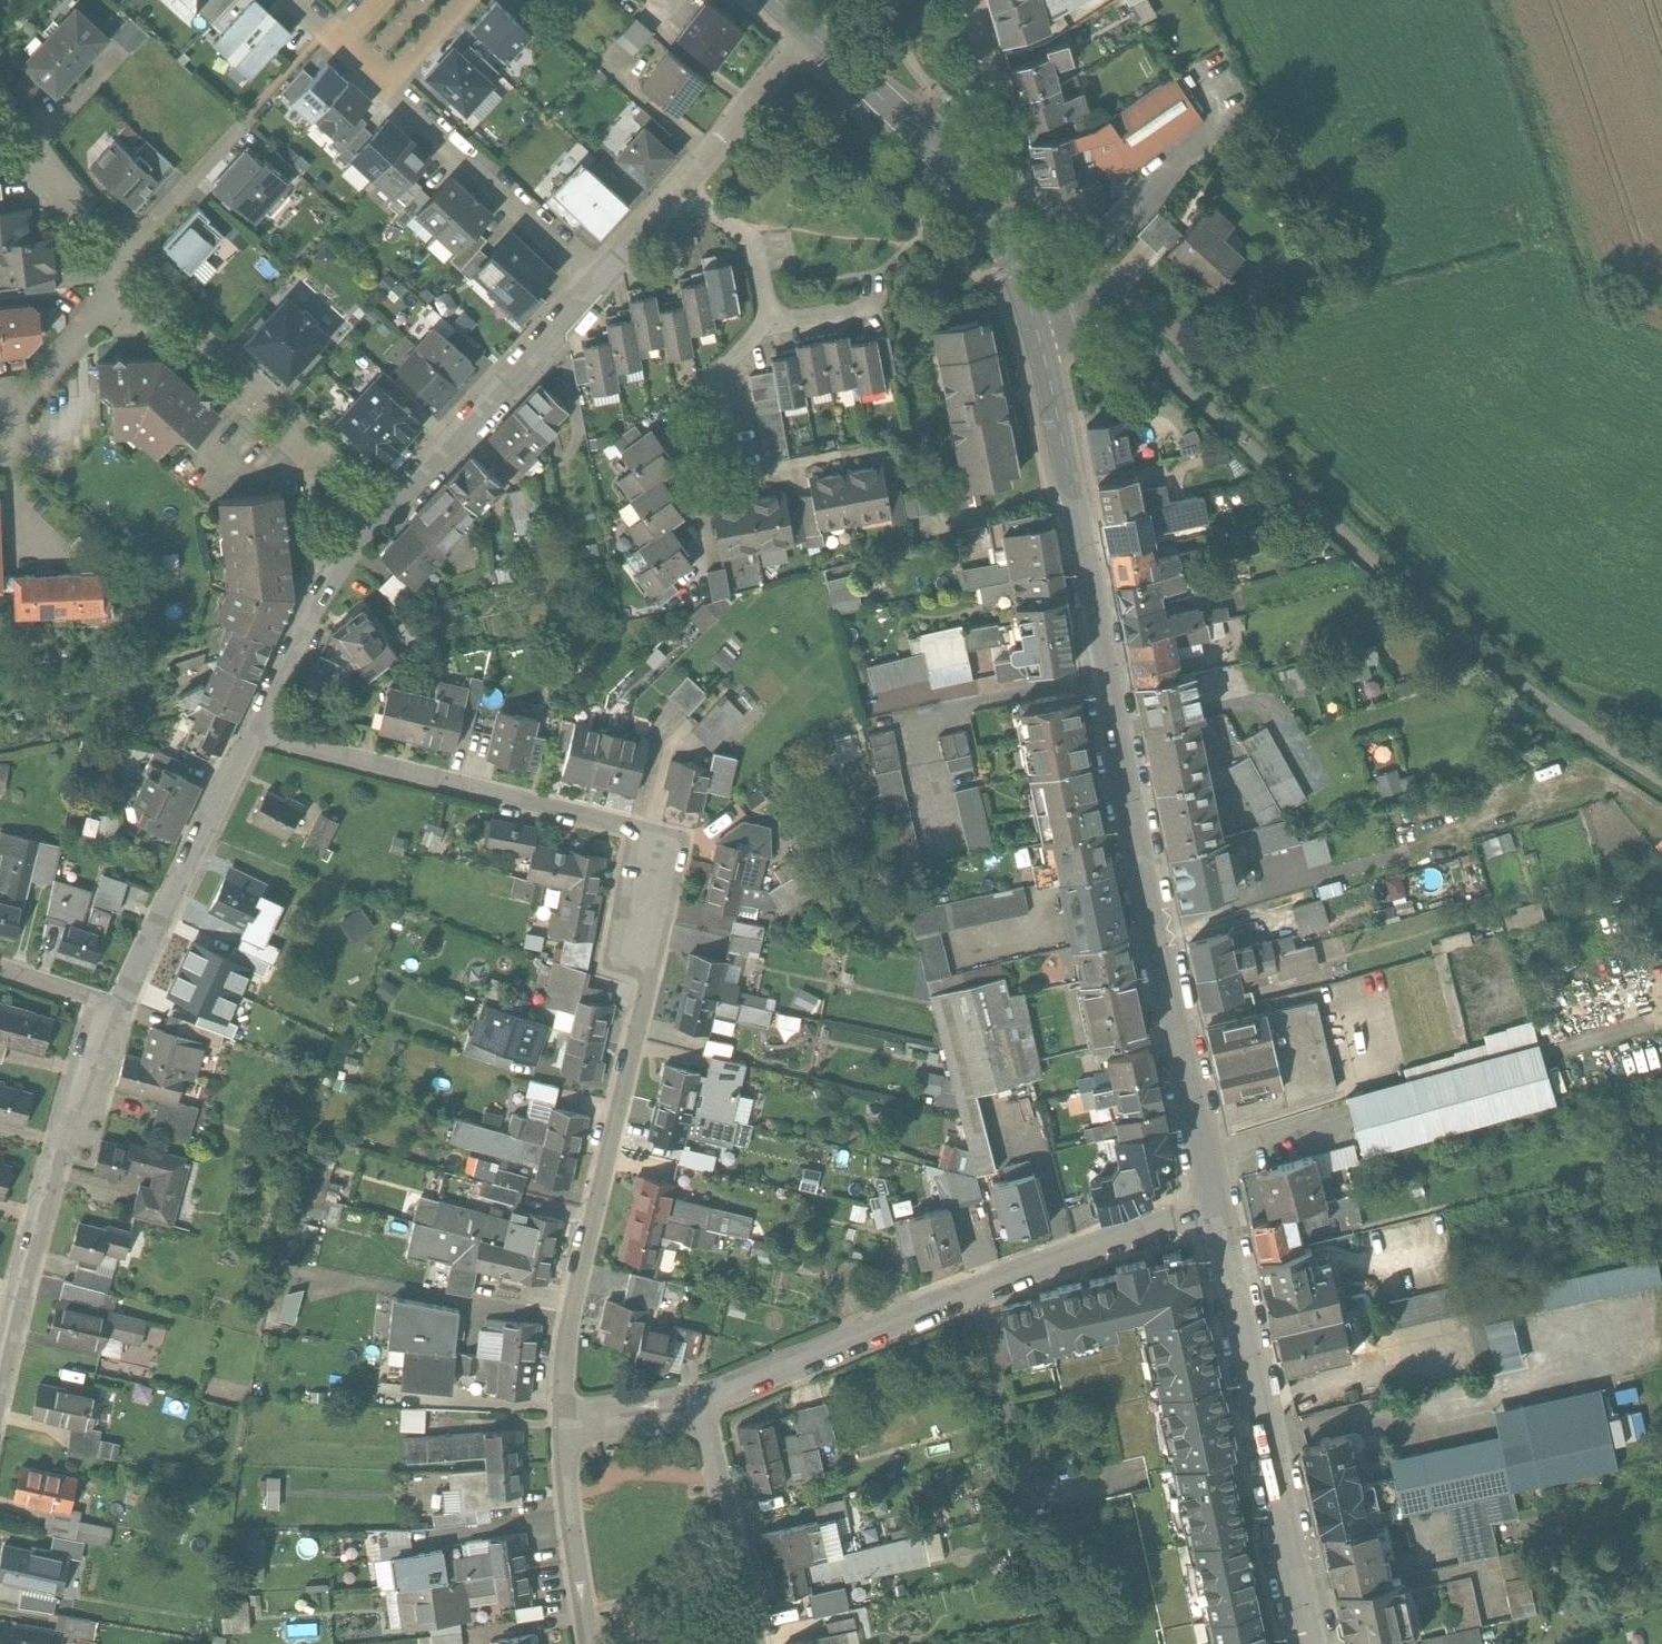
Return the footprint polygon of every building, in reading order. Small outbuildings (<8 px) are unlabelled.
[(195,7),(212,23),(232,0),(202,0),(195,7)] [(211,23),(221,32),(246,5),(241,0),(232,0),(212,23),(211,23)] [(257,0),(251,0),(246,5),(221,32),(213,41),(250,75),(290,31),(257,0)] [(993,10),(1012,0),(990,0),(993,10)] [(993,10),(1006,55),(1032,48),(1044,44),(1053,39),(1041,0),(1012,0),(993,10)] [(1053,39),(1115,0),(1041,0),(1053,39)] [(740,29),(705,1),(682,30),(678,27),(673,33),(713,64),(740,29)] [(494,2),(472,27),(509,60),(531,35),(494,2)] [(81,63),(108,34),(80,8),(53,37),(81,63)] [(549,32),(522,8),(514,18),(540,42),(549,32)] [(650,8),(639,19),(652,31),(653,32),(663,21),(650,8)] [(636,16),(616,40),(631,54),(652,31),(639,19),(636,16)] [(54,92),(81,63),(53,37),(25,66),(54,92)] [(1068,43),(1047,49),(1049,56),(1051,56),(1055,69),(1079,60),(1077,55),(1073,57),(1068,43)] [(498,72),(469,46),(460,55),(489,82),(498,72)] [(460,55),(453,48),(427,76),(466,111),(491,84),(489,82),(460,55)] [(704,75),(668,48),(641,84),(677,111),(704,75)] [(1049,56),(1009,68),(1018,99),(1059,86),(1060,86),(1055,69),(1051,56),(1049,56)] [(313,77),(290,101),(311,120),(314,118),(348,81),(327,62),(313,77)] [(303,68),(281,92),(290,101),(313,77),(303,68)] [(1085,71),(1071,79),(1075,91),(1080,90),(1081,95),(1088,93),(1087,86),(1090,85),(1085,71)] [(1172,76),(1094,131),(1072,136),(1075,150),(1068,152),(1072,177),(1073,177),(1075,183),(1097,179),(1127,174),(1205,122),(1172,76)] [(369,101),(348,81),(314,118),(335,137),(357,114),(369,101)] [(1059,86),(1018,99),(1027,129),(1030,143),(1070,136),(1065,117),(1082,112),(1077,95),(1062,99),(1059,86)] [(1082,112),(1065,117),(1070,136),(1072,136),(1094,131),(1093,128),(1090,128),(1088,124),(1085,125),(1082,112)] [(357,114),(330,144),(339,152),(363,126),(366,123),(357,114)] [(352,158),(373,177),(409,139),(388,119),(373,135),(352,158)] [(339,152),(336,156),(346,165),(352,158),(373,135),(363,126),(339,152)] [(672,155),(644,129),(617,157),(646,184),(672,155)] [(1070,136),(1030,143),(1038,183),(1050,181),(1072,177),(1068,152),(1075,150),(1072,136),(1070,136)] [(373,177),(393,197),(430,158),(409,139),(373,177)] [(131,155),(115,140),(96,160),(114,177),(107,185),(135,210),(147,197),(144,194),(158,179),(147,170),(151,165),(139,153),(134,158),(131,155)] [(172,164),(145,140),(131,155),(134,158),(139,153),(151,165),(147,170),(158,179),(172,164)] [(296,170),(267,143),(253,158),(261,165),(264,162),(286,182),(296,170)] [(247,152),(215,186),(231,201),(233,199),(254,218),(263,208),(278,193),(287,183),(286,182),(264,162),(261,165),(253,158),(247,152)] [(627,205),(587,168),(575,181),(569,175),(553,193),(594,230),(607,217),(611,221),(627,205)] [(1072,177),(1050,181),(1054,206),(1064,204),(1067,221),(1103,215),(1097,179),(1075,183),(1073,177),(1072,177)] [(412,178),(388,204),(397,213),(420,188),(421,187),(412,178)] [(416,212),(437,231),(468,197),(447,178),(430,197),(416,212)] [(397,213),(393,218),(403,226),(416,212),(430,197),(420,188),(397,213)] [(278,193),(263,208),(269,214),(284,198),(278,193)] [(437,231),(458,250),(489,215),(468,197),(437,231)] [(197,206),(185,220),(184,220),(173,231),(174,232),(163,244),(175,255),(175,254),(178,257),(177,259),(190,271),(224,234),(211,222),(208,219),(209,217),(197,206)] [(1208,206),(1167,250),(1210,290),(1236,262),(1216,243),(1231,227),(1208,206)] [(0,212),(0,244),(31,241),(31,240),(28,209),(3,212),(0,212)] [(1157,214),(1136,236),(1155,254),(1176,231),(1157,214)] [(483,224),(456,254),(465,263),(479,248),(493,233),(483,224)] [(239,227),(229,238),(240,249),(251,238),(239,227)] [(489,257),(475,272),(476,273),(516,310),(517,311),(535,291),(553,271),(511,233),(489,257)] [(0,244),(0,278),(9,277),(9,278),(13,278),(12,276),(23,275),(28,278),(54,276),(55,275),(51,237),(31,240),(31,241),(0,244)] [(324,244),(311,257),(325,270),(337,257),(324,244)] [(465,263),(459,269),(470,279),(476,273),(475,272),(489,257),(479,248),(465,263)] [(730,256),(715,259),(715,254),(701,257),(704,269),(712,316),(740,310),(730,256)] [(704,269),(691,271),(692,276),(678,278),(683,301),(689,333),(715,328),(712,316),(704,269)] [(397,281),(387,272),(376,284),(386,294),(395,284),(397,281)] [(54,276),(28,278),(23,275),(25,292),(55,289),(54,276)] [(403,291),(395,284),(386,294),(394,301),(403,292),(403,291)] [(653,286),(640,288),(640,286),(626,289),(630,306),(637,347),(663,342),(658,311),(653,286)] [(535,291),(517,311),(516,310),(510,316),(521,326),(545,300),(535,291)] [(300,313),(287,300),(272,316),(253,336),(248,342),(264,357),(267,354),(273,361),(271,363),(287,378),(293,373),(320,343),(326,337),(313,324),(312,318),(306,312),(300,313)] [(683,301),(669,303),(670,309),(658,311),(663,342),(666,358),(692,353),(689,333),(683,301)] [(0,309),(0,355),(24,352),(34,342),(34,337),(41,336),(38,315),(31,309),(31,305),(0,309)] [(630,306),(616,309),(617,312),(604,315),(609,337),(615,371),(641,367),(637,347),(630,306)] [(261,307),(243,327),(253,336),(272,316),(261,307)] [(451,325),(432,308),(423,318),(435,328),(446,339),(455,329),(451,325)] [(476,324),(463,312),(451,325),(455,329),(464,337),(476,324)] [(987,328),(968,332),(966,326),(932,332),(939,368),(937,368),(945,405),(948,404),(951,418),(947,419),(955,457),(956,457),(963,490),(994,484),(993,478),(1016,473),(1011,449),(1009,450),(1007,440),(1016,438),(1010,408),(1004,409),(1001,392),(1007,391),(1001,360),(993,361),(987,328)] [(446,339),(435,328),(417,348),(453,381),(453,380),(471,361),(446,339)] [(848,337),(836,339),(835,333),(821,335),(830,388),(856,383),(848,337)] [(830,388),(821,335),(806,338),(807,344),(796,346),(796,349),(804,393),(830,388)] [(609,337),(593,340),(594,346),(583,348),(585,358),(589,381),(592,393),(618,388),(615,371),(609,337)] [(875,341),(864,343),(863,337),(853,339),(848,340),(856,383),(858,392),(883,387),(875,341)] [(320,343),(293,373),(303,383),(331,353),(320,343)] [(453,381),(417,348),(399,367),(404,372),(428,394),(438,403),(456,383),(453,380),(453,381)] [(796,349),(782,352),(783,358),(771,360),(773,371),(775,383),(777,396),(780,406),(806,401),(804,393),(796,349)] [(175,373),(160,359),(125,361),(119,355),(113,361),(98,362),(99,389),(106,389),(113,395),(114,425),(126,425),(157,453),(175,433),(186,433),(194,441),(219,414),(208,404),(208,395),(200,396),(183,380),(179,385),(170,377),(175,373)] [(585,358),(572,360),(576,384),(589,381),(585,358)] [(395,382),(383,371),(374,381),(400,405),(409,395),(395,382)] [(773,371),(749,376),(751,388),(775,383),(773,371)] [(428,394),(404,372),(395,382),(409,395),(419,404),(428,394)] [(400,405),(374,381),(356,400),(402,443),(420,423),(400,405)] [(775,383),(751,388),(753,401),(777,396),(775,383)] [(566,409),(539,384),(513,411),(544,440),(560,424),(556,420),(566,409)] [(777,396),(753,401),(756,413),(780,409),(780,406),(777,396)] [(402,443),(356,400),(338,420),(384,462),(402,443)] [(780,409),(756,413),(758,426),(782,421),(780,409)] [(544,440),(513,411),(488,437),(523,470),(537,456),(533,452),(544,440)] [(782,421),(758,426),(760,438),(784,434),(782,421)] [(1123,421),(1086,429),(1094,465),(1131,457),(1123,421)] [(636,424),(613,440),(621,451),(643,434),(636,424)] [(1187,442),(1179,444),(1182,457),(1201,452),(1206,451),(1198,428),(1186,436),(1187,442)] [(643,434),(621,451),(634,468),(619,479),(633,498),(660,478),(673,468),(660,450),(664,447),(651,429),(643,434)] [(784,434),(760,438),(763,451),(787,446),(784,434)] [(787,446),(763,451),(765,463),(789,459),(787,446)] [(1206,451),(1201,452),(1204,467),(1229,461),(1226,447),(1206,451)] [(503,486),(470,455),(446,481),(474,508),(486,496),(490,500),(503,486)] [(882,470),(846,476),(854,523),(890,516),(886,495),(882,470)] [(846,476),(809,483),(812,497),(818,530),(854,523),(846,476)] [(1134,477),(1098,485),(1104,519),(1168,504),(1164,486),(1137,492),(1134,477)] [(633,498),(631,499),(642,515),(626,526),(641,546),(669,526),(682,516),(668,497),(672,494),(660,478),(633,498)] [(446,481),(410,520),(412,522),(442,549),(463,527),(460,524),(474,508),(446,481)] [(533,481),(519,485),(520,490),(526,509),(540,504),(533,481)] [(961,485),(901,496),(905,520),(966,509),(961,485)] [(520,490),(505,495),(513,521),(528,517),(526,509),(520,490)] [(900,492),(886,495),(890,516),(892,525),(905,522),(900,492)] [(280,493),(218,500),(220,515),(228,521),(230,545),(224,552),(226,568),(233,568),(235,585),(220,616),(234,623),(272,640),(292,595),(280,493)] [(786,495),(748,502),(757,549),(794,542),(788,507),(786,495)] [(1168,504),(1104,519),(1111,557),(1149,548),(1152,547),(1148,532),(1207,518),(1202,496),(1168,504)] [(812,497),(799,499),(800,505),(806,540),(808,550),(821,548),(818,530),(812,497)] [(748,502),(713,509),(721,555),(757,549),(748,502)] [(800,505),(788,507),(794,542),(806,540),(800,505)] [(1051,519),(1003,528),(1006,547),(1011,579),(1031,576),(1030,574),(1059,570),(1060,570),(1051,519)] [(412,522),(386,550),(387,551),(382,555),(385,558),(384,559),(413,586),(444,552),(442,549),(412,522)] [(641,546),(639,547),(652,564),(636,575),(649,594),(671,579),(691,564),(677,545),(681,543),(669,526),(641,546)] [(1003,528),(990,530),(992,546),(1001,545),(1001,548),(1006,547),(1003,528)] [(598,545),(581,549),(585,567),(595,564),(602,563),(598,545)] [(1149,548),(1111,557),(1116,583),(1154,575),(1155,577),(1179,570),(1176,555),(1158,560),(1157,563),(1152,562),(1149,548)] [(1195,550),(1176,555),(1179,570),(1179,571),(1199,566),(1195,550)] [(585,567),(576,569),(579,580),(598,576),(595,564),(585,567)] [(82,573),(68,574),(69,613),(96,612),(108,599),(107,572),(94,573),(93,568),(82,569),(82,573)] [(724,568),(706,571),(712,600),(723,597),(729,595),(724,568)] [(1059,570),(1030,574),(1031,576),(1011,579),(978,585),(982,604),(996,601),(995,595),(1013,592),(1015,605),(1064,597),(1059,570)] [(1154,575),(1116,583),(1121,611),(1166,601),(1165,596),(1159,598),(1158,592),(1161,588),(1164,589),(1183,584),(1179,571),(1179,570),(1155,577),(1154,575)] [(68,574),(14,576),(15,589),(15,603),(32,602),(32,615),(69,613),(68,574)] [(854,574),(825,581),(833,613),(861,608),(854,574)] [(14,576),(1,576),(2,590),(15,589),(14,576)] [(671,579),(649,594),(657,604),(678,589),(671,579)] [(599,581),(580,585),(582,597),(602,593),(599,581)] [(712,600),(702,603),(687,617),(701,633),(730,605),(723,597),(712,600)] [(1064,597),(1015,605),(1017,620),(1021,640),(987,646),(995,676),(1002,680),(1074,661),(1064,597)] [(1166,601),(1121,611),(1127,638),(1190,626),(1189,618),(1187,611),(1168,614),(1167,617),(1162,615),(1160,607),(1167,606),(1166,601)] [(375,626),(361,608),(331,632),(367,679),(397,656),(374,626),(375,626)] [(1206,615),(1189,618),(1190,626),(1206,623),(1208,622),(1206,615)] [(1017,620),(920,636),(920,637),(909,640),(912,655),(923,652),(929,679),(931,687),(970,679),(964,649),(987,646),(1021,640),(1017,620)] [(1208,622),(1206,623),(1208,636),(1223,633),(1220,620),(1208,622)] [(272,640),(234,623),(218,660),(254,676),(272,640)] [(1190,626),(1127,638),(1136,684),(1178,676),(1175,662),(1180,661),(1179,656),(1201,651),(1199,637),(1208,636),(1206,623),(1190,626)] [(737,662),(723,649),(712,660),(726,674),(737,662)] [(912,655),(878,663),(884,690),(929,679),(923,652),(912,655)] [(341,666),(318,655),(307,679),(329,690),(341,666)] [(254,676),(218,660),(205,686),(199,697),(200,698),(236,714),(254,676)] [(1178,676),(1136,684),(1145,729),(1195,719),(1201,717),(1193,673),(1178,676)] [(706,695),(686,676),(667,696),(688,715),(706,695)] [(482,685),(469,682),(467,690),(463,711),(475,714),(482,685)] [(200,683),(177,697),(185,711),(198,703),(200,698),(199,697),(205,686),(200,683)] [(433,698),(423,742),(453,749),(463,711),(467,690),(437,683),(433,698)] [(433,698),(389,687),(388,689),(393,691),(384,730),(379,729),(378,731),(423,742),(433,698)] [(1076,691),(1019,702),(1032,773),(1087,761),(1089,761),(1084,731),(1085,731),(1083,720),(1082,720),(1076,691)] [(723,697),(691,732),(712,750),(743,716),(723,697)] [(236,714),(200,698),(198,703),(185,711),(196,716),(183,746),(206,756),(211,746),(219,749),(236,714)] [(535,721),(497,712),(485,758),(524,767),(524,766),(531,735),(535,721)] [(561,718),(555,745),(568,748),(574,722),(561,718)] [(1145,729),(1144,730),(1156,788),(1207,778),(1195,719),(1145,729)] [(568,748),(561,775),(586,781),(599,728),(574,722),(568,748)] [(1306,799),(1266,727),(1243,740),(1283,812),(1306,799)] [(599,728),(586,781),(610,787),(623,734),(599,728)] [(893,729),(867,735),(876,773),(899,767),(902,767),(893,729)] [(964,731),(939,736),(944,759),(946,759),(949,772),(972,767),(964,731)] [(649,740),(623,734),(610,787),(635,794),(649,740)] [(543,738),(531,735),(524,766),(535,768),(543,738)] [(179,760),(154,749),(149,760),(173,772),(179,760)] [(709,771),(670,762),(665,782),(671,783),(666,802),(700,810),(705,789),(725,794),(734,759),(713,754),(709,771)] [(1284,818),(1249,756),(1229,767),(1261,825),(1284,818)] [(173,772),(149,760),(143,774),(146,775),(141,787),(188,809),(196,790),(195,777),(187,778),(173,772)] [(1032,773),(1027,774),(1041,841),(1101,828),(1087,761),(1032,773)] [(899,767),(876,773),(879,787),(903,781),(899,767)] [(1207,778),(1156,788),(1162,817),(1169,852),(1170,852),(1219,838),(1207,778)] [(903,781),(879,787),(886,819),(910,813),(903,781)] [(977,784),(953,790),(956,804),(981,798),(977,784)] [(188,809),(141,787),(133,803),(137,819),(174,837),(188,809)] [(290,800),(266,789),(251,819),(284,835),(300,802),(291,798),(290,800)] [(981,798),(956,804),(969,856),(993,851),(981,798)] [(735,801),(710,820),(719,832),(744,813),(735,801)] [(335,819),(321,812),(311,832),(325,839),(335,819)] [(922,864),(910,813),(886,819),(898,870),(922,864)] [(1261,825),(1255,827),(1264,852),(1298,842),(1284,818),(1261,825)] [(535,829),(490,821),(485,847),(530,856),(535,829)] [(743,821),(714,842),(716,843),(713,854),(717,854),(711,878),(755,889),(763,855),(771,857),(771,827),(743,821)] [(442,829),(425,823),(418,844),(430,848),(432,842),(437,843),(442,829)] [(1041,841),(1048,880),(1057,879),(1109,868),(1102,828),(1101,828),(1041,841)] [(0,830),(0,831),(0,851),(14,855),(7,885),(0,883),(0,932),(14,936),(23,906),(36,850),(32,849),(34,839),(0,830)] [(325,839),(311,832),(302,851),(315,858),(325,839)] [(1306,866),(1329,858),(1321,833),(1297,841),(1306,866)] [(406,840),(393,836),(388,851),(401,855),(406,840)] [(1219,838),(1170,852),(1181,906),(1234,890),(1223,836),(1219,838)] [(605,858),(538,847),(532,881),(543,884),(564,888),(596,893),(600,869),(603,870),(605,858)] [(810,849),(773,872),(780,884),(802,871),(808,867),(817,861),(810,849)] [(817,882),(808,867),(802,871),(811,886),(817,882)] [(1109,868),(1057,879),(1073,946),(1077,945),(1124,934),(1109,868)] [(755,889),(711,878),(704,905),(737,913),(739,903),(768,907),(767,918),(775,919),(780,918),(780,913),(815,892),(811,886),(802,871),(780,884),(768,892),(755,889)] [(127,883),(103,874),(94,901),(118,909),(127,883)] [(245,887),(225,877),(209,909),(245,927),(242,933),(244,934),(261,942),(263,939),(280,903),(262,895),(268,884),(250,876),(245,887)] [(532,881),(517,877),(513,895),(539,901),(543,884),(532,881)] [(78,888),(53,878),(46,917),(65,924),(76,893),(78,888)] [(1023,886),(908,909),(926,980),(952,974),(941,931),(1028,913),(1023,886)] [(596,893),(564,888),(559,912),(553,910),(549,930),(565,934),(587,938),(596,893)] [(85,925),(79,923),(88,897),(76,893),(65,924),(56,950),(94,962),(104,932),(110,913),(91,907),(85,925)] [(1320,897),(1292,906),(1300,933),(1328,925),(1320,897)] [(360,909),(343,922),(355,939),(373,926),(360,909)] [(755,926),(733,921),(729,935),(751,940),(755,926)] [(261,942),(244,934),(237,947),(270,963),(272,963),(279,947),(263,939),(261,942)] [(543,938),(526,934),(523,949),(540,955),(543,938)] [(587,938),(565,934),(560,962),(582,969),(587,938)] [(1124,934),(1077,945),(1084,980),(1131,970),(1124,934)] [(1227,934),(1188,943),(1195,973),(1234,965),(1251,960),(1248,947),(1231,951),(1227,934)] [(751,940),(729,935),(726,948),(757,955),(760,942),(751,940)] [(1291,935),(1248,947),(1251,960),(1271,955),(1288,950),(1295,949),(1291,935)] [(193,941),(181,968),(237,994),(248,969),(249,968),(228,959),(193,941)] [(237,947),(234,946),(228,959),(249,968),(248,969),(263,976),(270,963),(237,947)] [(1295,949),(1288,950),(1292,963),(1298,961),(1295,949)] [(725,962),(690,954),(688,964),(690,964),(684,989),(735,1001),(737,991),(738,987),(720,983),(725,962)] [(1271,955),(1251,960),(1255,974),(1275,968),(1271,955)] [(1234,965),(1195,973),(1201,1005),(1241,996),(1237,978),(1255,974),(1251,960),(1234,965)] [(582,969),(560,962),(555,981),(559,982),(581,988),(582,985),(586,970),(582,969)] [(952,974),(926,980),(968,1145),(988,1140),(976,1094),(1017,1083),(1017,1082),(1040,1076),(1023,993),(1009,996),(1000,962),(952,974)] [(237,994),(181,968),(168,994),(201,1009),(225,1020),(225,1019),(237,994)] [(1305,969),(1284,974),(1286,984),(1253,992),(1255,1001),(1309,988),(1305,969)] [(1084,980),(1079,981),(1094,1046),(1145,1035),(1131,970),(1084,980)] [(499,984),(489,979),(482,994),(493,999),(499,984)] [(606,991),(582,985),(581,988),(559,982),(557,992),(561,993),(559,1005),(574,1008),(569,1032),(601,1039),(606,1016),(610,1017),(612,1006),(603,1004),(606,991)] [(735,1001),(684,989),(676,1024),(708,1031),(713,1014),(735,1019),(735,1018),(767,1026),(771,1009),(764,1008),(742,1003),(735,1001)] [(766,998),(737,991),(735,1001),(742,1003),(764,1008),(766,998)] [(529,1003),(509,996),(503,1011),(524,1019),(529,1003)] [(0,1002),(0,1040),(6,1042),(43,1051),(51,1019),(21,1011),(22,1009),(0,1002)] [(1315,1003),(1207,1028),(1229,1125),(1333,1090),(1315,1003)] [(503,1011),(486,1005),(474,1037),(474,1038),(497,1047),(532,1059),(544,1025),(524,1019),(503,1011)] [(225,1020),(201,1009),(194,1023),(222,1033),(232,1037),(238,1025),(225,1019),(225,1020)] [(782,1024),(804,1029),(807,1014),(784,1009),(782,1024)] [(194,1023),(178,1017),(174,1033),(202,1041),(201,1042),(219,1047),(222,1033),(194,1023)] [(1531,1022),(1484,1038),(1486,1047),(1456,1056),(1456,1058),(1435,1064),(1434,1060),(1403,1069),(1406,1081),(1346,1098),(1361,1155),(1554,1102),(1531,1022)] [(174,1033),(151,1027),(142,1059),(193,1073),(201,1042),(202,1041),(174,1033)] [(601,1039),(569,1032),(560,1070),(598,1078),(602,1063),(596,1061),(601,1039)] [(497,1047),(474,1038),(474,1037),(468,1035),(462,1051),(492,1062),(497,1047)] [(731,1045),(705,1038),(701,1054),(710,1056),(727,1060),(731,1045)] [(1148,1049),(1106,1058),(1109,1071),(1110,1071),(1113,1085),(1154,1076),(1148,1049)] [(142,1059),(125,1054),(116,1087),(160,1098),(176,1103),(177,1102),(185,1072),(192,1075),(193,1073),(142,1059)] [(727,1060),(710,1056),(708,1068),(742,1076),(745,1064),(727,1060)] [(706,1074),(664,1064),(661,1074),(664,1075),(658,1102),(732,1119),(742,1076),(708,1068),(706,1074)] [(1113,1085),(1080,1092),(1083,1108),(1117,1101),(1120,1116),(1113,1118),(1114,1123),(1128,1120),(1130,1133),(1165,1125),(1154,1076),(1113,1085)] [(556,1087),(539,1083),(528,1079),(524,1095),(553,1102),(556,1087)] [(22,1126),(32,1092),(1,1084),(2,1081),(0,1080),(0,1120),(22,1126)] [(176,1103),(160,1098),(151,1129),(186,1140),(195,1107),(177,1102),(176,1103)] [(732,1119),(658,1102),(649,1137),(682,1144),(685,1131),(729,1142),(735,1120),(732,1119)] [(586,1117),(551,1109),(548,1123),(510,1114),(506,1133),(526,1139),(527,1139),(575,1150),(580,1126),(584,1127),(586,1117)] [(575,1150),(527,1139),(526,1139),(506,1133),(455,1118),(450,1141),(490,1152),(491,1148),(518,1155),(519,1152),(540,1157),(535,1178),(567,1185),(575,1150)] [(1114,1123),(1101,1126),(1104,1139),(1130,1133),(1128,1120),(1114,1123)] [(1130,1133),(1104,1139),(1109,1158),(1098,1174),(1100,1180),(1090,1182),(1100,1218),(1122,1213),(1150,1200),(1146,1185),(1150,1184),(1148,1175),(1151,1174),(1148,1158),(1171,1153),(1165,1125),(1130,1133)] [(181,1159),(129,1144),(128,1148),(102,1141),(93,1172),(120,1180),(124,1166),(153,1174),(150,1187),(175,1194),(181,1159)] [(714,1155),(686,1148),(682,1164),(710,1171),(714,1155)] [(1354,1148),(1313,1159),(1319,1181),(1333,1178),(1332,1173),(1359,1166),(1354,1148)] [(1313,1159),(1257,1173),(1269,1219),(1325,1204),(1319,1181),(1313,1159)] [(3,1198),(12,1166),(0,1163),(0,1197),(3,1198)] [(527,1175),(498,1167),(494,1182),(521,1189),(523,1190),(527,1175)] [(805,1171),(799,1187),(811,1192),(818,1176),(805,1171)] [(962,1175),(944,1171),(953,1207),(969,1203),(962,1175)] [(1033,1173),(993,1183),(1002,1217),(1005,1217),(1010,1235),(1021,1232),(1021,1233),(1026,1232),(1025,1231),(1047,1225),(1033,1173)] [(672,1183),(637,1175),(635,1185),(638,1186),(632,1211),(686,1224),(704,1228),(709,1208),(709,1206),(669,1197),(672,1183)] [(329,1181),(314,1177),(309,1194),(325,1198),(329,1181)] [(521,1189),(494,1182),(492,1186),(484,1183),(481,1195),(517,1205),(521,1189)] [(150,1187),(139,1184),(135,1198),(172,1208),(175,1194),(150,1187)] [(325,1198),(309,1194),(305,1211),(320,1215),(325,1198)] [(551,1255),(432,1226),(438,1200),(420,1195),(405,1256),(427,1261),(428,1257),(452,1262),(452,1261),(476,1266),(478,1260),(515,1269),(513,1275),(545,1282),(551,1255)] [(1364,1228),(1357,1196),(1325,1204),(1329,1219),(1349,1215),(1353,1230),(1364,1228)] [(562,1221),(513,1209),(510,1220),(496,1216),(497,1211),(490,1209),(489,1214),(438,1200),(432,1226),(551,1255),(557,1231),(560,1231),(562,1221)] [(1269,1219),(1251,1224),(1259,1259),(1303,1248),(1297,1227),(1329,1219),(1325,1204),(1269,1219)] [(731,1213),(709,1208),(704,1228),(715,1230),(738,1236),(740,1227),(729,1224),(731,1213)] [(947,1208),(895,1221),(904,1254),(918,1251),(922,1266),(960,1257),(959,1256),(958,1256),(954,1240),(955,1240),(951,1223),(950,1223),(946,1209),(948,1209),(947,1208)] [(686,1224),(632,1211),(626,1235),(624,1235),(619,1256),(658,1265),(663,1246),(658,1244),(661,1230),(684,1236),(686,1224)] [(105,1230),(80,1222),(70,1254),(97,1262),(101,1248),(106,1230),(105,1230)] [(704,1228),(686,1224),(684,1236),(682,1242),(710,1248),(715,1230),(704,1228)] [(130,1233),(106,1226),(105,1230),(106,1230),(101,1248),(124,1254),(130,1233)] [(1303,1248),(1259,1259),(1275,1329),(1340,1314),(1327,1260),(1312,1263),(1308,1247),(1303,1248)] [(1165,1264),(1154,1266),(1155,1267),(1146,1269),(1144,1261),(1116,1268),(1124,1307),(1145,1303),(1149,1322),(1144,1323),(1144,1324),(1201,1311),(1196,1291),(1199,1291),(1192,1258),(1180,1261),(1179,1253),(1163,1256),(1165,1264)] [(1655,1259),(1462,1301),(1464,1311),(1479,1373),(1492,1370),(1483,1324),(1509,1318),(1509,1316),(1660,1284),(1655,1259)] [(476,1266),(452,1261),(452,1262),(446,1290),(471,1295),(476,1266)] [(112,1276),(78,1266),(73,1283),(105,1292),(108,1293),(112,1276)] [(1116,1275),(1089,1281),(1090,1287),(1081,1288),(1080,1283),(1056,1288),(1056,1290),(1039,1294),(1053,1356),(1054,1356),(1053,1350),(1071,1345),(1071,1343),(1096,1338),(1096,1340),(1117,1335),(1111,1310),(1124,1307),(1116,1268),(1115,1268),(1116,1275)] [(664,1281),(630,1273),(626,1290),(660,1297),(661,1294),(664,1281)] [(73,1283),(65,1281),(58,1303),(84,1310),(85,1307),(111,1313),(112,1307),(102,1305),(105,1292),(73,1283)] [(683,1285),(664,1281),(661,1294),(679,1298),(683,1285)] [(285,1315),(302,1320),(310,1290),(293,1285),(285,1315)] [(1458,1287),(1380,1305),(1386,1329),(1464,1311),(1462,1301),(1458,1287)] [(660,1297),(626,1290),(623,1303),(607,1299),(602,1320),(608,1321),(603,1340),(637,1348),(643,1326),(648,1304),(658,1307),(660,1297)] [(1030,1301),(1001,1307),(1014,1365),(1030,1361),(1029,1359),(1040,1357),(1040,1359),(1053,1356),(1039,1294),(1040,1298),(1039,1299),(1031,1301),(1030,1301)] [(392,1296),(387,1346),(405,1348),(440,1350),(454,1353),(458,1309),(392,1296)] [(111,1313),(85,1307),(84,1310),(58,1303),(50,1336),(101,1348),(100,1351),(117,1355),(121,1338),(141,1343),(146,1322),(111,1313)] [(1124,1307),(1111,1310),(1117,1335),(1096,1340),(1096,1338),(1071,1343),(1071,1345),(1053,1350),(1054,1356),(1053,1356),(1062,1396),(1105,1387),(1121,1462),(1143,1457),(1147,1474),(1171,1468),(1170,1467),(1176,1466),(1172,1448),(1174,1448),(1165,1410),(1163,1411),(1160,1395),(1156,1377),(1158,1376),(1149,1338),(1147,1339),(1144,1324),(1144,1323),(1149,1322),(1145,1303),(1124,1307)] [(1340,1314),(1275,1329),(1284,1371),(1348,1356),(1345,1343),(1362,1339),(1355,1310),(1340,1314)] [(1201,1311),(1144,1324),(1147,1339),(1149,1338),(1158,1376),(1156,1377),(1160,1395),(1216,1383),(1214,1371),(1217,1371),(1212,1347),(1210,1348),(1208,1339),(1210,1339),(1207,1323),(1203,1323),(1201,1311)] [(504,1321),(486,1319),(484,1331),(502,1334),(504,1321)] [(539,1324),(504,1321),(502,1334),(500,1357),(532,1360),(535,1334),(538,1335),(539,1324)] [(672,1333),(643,1326),(637,1348),(634,1361),(665,1368),(672,1340),(673,1333),(672,1333)] [(687,1330),(673,1326),(672,1333),(673,1333),(672,1340),(684,1343),(687,1330)] [(502,1334),(484,1331),(479,1330),(477,1354),(487,1355),(500,1357),(502,1334)] [(701,1333),(687,1330),(684,1343),(681,1356),(694,1359),(701,1333)] [(355,1344),(341,1343),(339,1363),(353,1364),(355,1344)] [(454,1353),(405,1348),(401,1384),(422,1386),(422,1390),(441,1392),(441,1388),(450,1388),(454,1353)] [(477,1354),(454,1353),(453,1369),(485,1372),(487,1355),(477,1354)] [(500,1357),(487,1355),(485,1372),(498,1374),(496,1393),(529,1397),(532,1360),(500,1357)] [(97,1392),(67,1386),(66,1390),(39,1383),(31,1417),(75,1427),(88,1430),(89,1428),(97,1392)] [(1216,1383),(1160,1395),(1163,1411),(1165,1410),(1174,1448),(1172,1448),(1176,1466),(1170,1467),(1171,1468),(1232,1455),(1232,1454),(1230,1443),(1233,1442),(1228,1419),(1226,1419),(1224,1411),(1226,1410),(1222,1394),(1219,1395),(1216,1383)] [(1598,1388),(1520,1404),(1538,1486),(1616,1469),(1598,1388)] [(488,1396),(459,1394),(458,1410),(488,1411),(488,1396)] [(824,1404),(793,1412),(798,1434),(776,1439),(780,1456),(817,1448),(819,1447),(835,1439),(824,1404)] [(1520,1404),(1493,1410),(1499,1435),(1511,1492),(1538,1486),(1520,1404)] [(424,1408),(400,1407),(398,1428),(423,1429),(424,1408)] [(772,1421),(737,1429),(740,1439),(743,1439),(748,1463),(780,1456),(776,1439),(772,1421)] [(75,1427),(69,1455),(93,1460),(99,1430),(89,1428),(88,1430),(75,1427)] [(519,1428),(403,1437),(405,1461),(485,1455),(486,1468),(519,1466),(517,1440),(520,1440),(519,1428)] [(1358,1433),(1322,1441),(1323,1445),(1306,1449),(1324,1533),(1326,1532),(1387,1519),(1390,1518),(1382,1479),(1359,1484),(1351,1451),(1361,1448),(1363,1447),(1365,1445),(1366,1441),(1365,1437),(1363,1435),(1361,1434),(1358,1433)] [(1499,1435),(1391,1459),(1395,1476),(1403,1516),(1446,1506),(1484,1498),(1511,1492),(1499,1435)] [(817,1448),(801,1451),(805,1468),(807,1478),(823,1475),(817,1448)] [(780,1456),(748,1463),(754,1489),(786,1482),(784,1473),(805,1468),(801,1451),(780,1456)] [(1171,1468),(1171,1469),(1176,1468),(1180,1487),(1175,1489),(1175,1492),(1175,1493),(1176,1499),(1176,1504),(1177,1506),(1178,1513),(1179,1515),(1181,1521),(1184,1528),(1189,1527),(1193,1543),(1244,1532),(1237,1502),(1233,1503),(1231,1495),(1235,1494),(1227,1457),(1233,1455),(1232,1455),(1171,1468)] [(486,1468),(448,1471),(449,1489),(458,1488),(460,1511),(460,1512),(477,1510),(522,1505),(519,1466),(486,1468)] [(75,1479),(20,1467),(13,1499),(68,1511),(75,1479)] [(1171,1468),(1147,1474),(1150,1490),(1131,1494),(1161,1631),(1209,1619),(1205,1599),(1201,1600),(1197,1592),(1197,1591),(1195,1584),(1194,1578),(1193,1577),(1192,1571),(1192,1569),(1192,1560),(1196,1559),(1193,1543),(1189,1527),(1184,1528),(1181,1521),(1179,1515),(1178,1513),(1177,1506),(1176,1504),(1176,1499),(1175,1493),(1175,1492),(1175,1489),(1180,1487),(1176,1468),(1171,1469),(1171,1468)] [(266,1504),(287,1505),(288,1474),(268,1473),(266,1504)] [(1395,1476),(1382,1479),(1390,1518),(1403,1516),(1395,1476)] [(1484,1498),(1446,1506),(1458,1564),(1497,1555),(1484,1498)] [(845,1503),(817,1509),(821,1523),(838,1520),(849,1517),(845,1503)] [(460,1511),(432,1514),(433,1527),(479,1522),(477,1510),(460,1512),(460,1511)] [(110,1528),(65,1519),(62,1536),(107,1545),(110,1528)] [(1387,1519),(1326,1532),(1339,1590),(1392,1578),(1388,1561),(1395,1559),(1387,1519)] [(821,1523),(761,1536),(763,1546),(766,1545),(772,1570),(842,1555),(848,1554),(838,1520),(821,1523)] [(1244,1532),(1193,1543),(1196,1559),(1192,1560),(1192,1569),(1192,1571),(1193,1577),(1194,1578),(1195,1584),(1197,1591),(1197,1592),(1201,1600),(1205,1599),(1209,1619),(1257,1609),(1251,1583),(1251,1580),(1252,1574),(1252,1570),(1247,1571),(1246,1562),(1250,1562),(1248,1557),(1246,1552),(1244,1550),(1240,1533),(1244,1533),(1244,1532)] [(523,1533),(488,1538),(491,1555),(443,1562),(446,1581),(526,1569),(523,1544),(525,1544),(523,1533)] [(924,1535),(894,1543),(898,1564),(927,1557),(924,1535)] [(842,1555),(772,1570),(777,1597),(810,1590),(808,1582),(852,1573),(853,1577),(898,1567),(898,1564),(894,1543),(848,1554),(842,1555)] [(30,1548),(29,1551),(3,1545),(0,1558),(0,1578),(59,1592),(67,1557),(30,1548)] [(1522,1550),(1497,1555),(1502,1579),(1527,1574),(1522,1550)] [(446,1581),(398,1588),(404,1628),(430,1624),(458,1620),(467,1619),(463,1597),(474,1595),(476,1606),(530,1598),(526,1569),(446,1581)] [(1333,1592),(1345,1643),(1399,1643),(1402,1643),(1413,1641),(1399,1577),(1392,1578),(1339,1590),(1333,1592)] [(1469,1578),(1445,1584),(1456,1631),(1477,1627),(1480,1626),(1469,1578)] [(1528,1579),(1503,1584),(1511,1619),(1536,1614),(1528,1579)] [(844,1590),(810,1598),(814,1618),(849,1611),(844,1590)] [(54,1596),(21,1591),(19,1607),(52,1612),(54,1596)] [(229,1601),(231,1628),(255,1627),(254,1600),(229,1601)] [(540,1606),(515,1610),(517,1622),(542,1618),(540,1606)] [(1209,1619),(1213,1635),(1209,1637),(1209,1643),(1264,1643),(1263,1639),(1267,1638),(1265,1633),(1263,1629),(1261,1626),(1257,1610),(1260,1609),(1260,1608),(1257,1609),(1209,1619)] [(90,1618),(58,1613),(56,1628),(65,1629),(64,1633),(87,1637),(90,1618)] [(852,1618),(826,1623),(829,1636),(854,1631),(852,1618)] [(1209,1619),(1161,1631),(1164,1643),(1209,1643),(1209,1637),(1213,1635),(1209,1619)] [(430,1624),(433,1643),(462,1643),(458,1620),(430,1624)] [(0,1626),(0,1643),(38,1643),(41,1629),(16,1625),(16,1628),(0,1626)] [(1427,1638),(1429,1643),(1481,1643),(1477,1627),(1456,1631),(1427,1638)] [(41,1629),(38,1643),(58,1643),(60,1632),(41,1629)] [(794,1643),(847,1643),(845,1635),(855,1633),(854,1631),(829,1636),(794,1643)] [(489,1642),(489,1643),(535,1643),(534,1634),(489,1642)]
